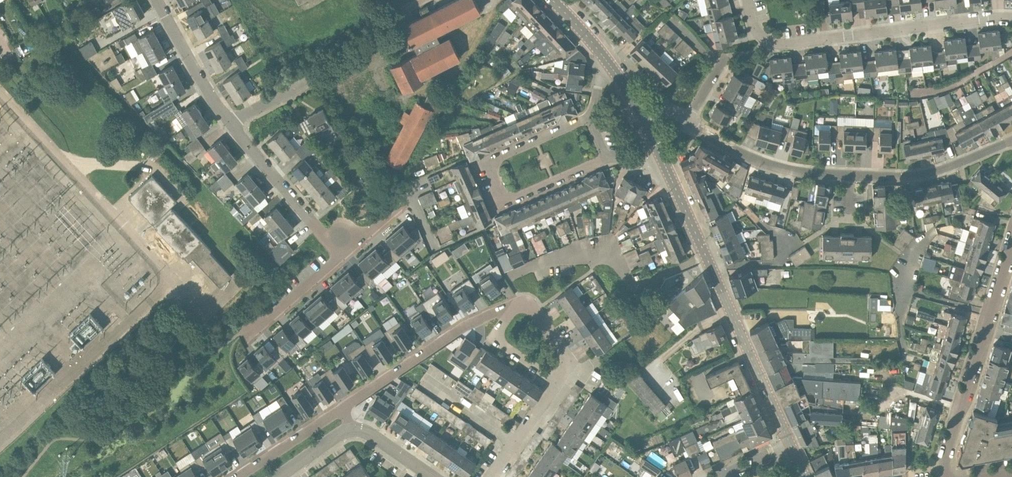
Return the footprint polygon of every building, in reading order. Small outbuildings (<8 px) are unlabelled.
[(123,31),(136,23),(134,20),(144,14),(137,0),(136,0),(128,4),(127,2),(112,10),(123,31)] [(395,64),(390,66),(402,90),(407,87),(425,78),(423,75),(460,56),(451,36),(442,41),(437,32),(480,10),(475,0),(454,0),(431,12),(428,6),(420,10),(423,16),(409,22),(404,25),(418,53),(413,56),(413,55),(395,64)] [(532,0),(513,0),(513,1),(512,0),(505,0),(497,7),(503,13),(508,7),(516,15),(517,14),(521,10),(532,0)] [(541,9),(533,0),(532,0),(521,10),(517,14),(525,23),(524,24),(525,24),(530,19),(541,9)] [(595,11),(607,0),(592,0),(588,3),(592,8),(595,11)] [(603,18),(620,1),(619,0),(607,0),(595,11),(598,15),(599,14),(603,18)] [(721,11),(719,5),(729,2),(728,0),(698,0),(702,15),(708,14),(721,11)] [(842,19),(853,18),(852,8),(858,7),(857,0),(850,0),(840,2),(842,19)] [(877,15),(875,0),(857,0),(858,7),(865,6),(866,16),(877,15)] [(877,15),(888,14),(886,4),(893,3),(892,0),(875,0),(877,15)] [(911,11),(910,0),(892,0),(893,3),(899,2),(901,12),(911,11)] [(911,11),(922,10),(921,0),(910,0),(911,11)] [(603,18),(610,26),(628,9),(620,1),(603,18)] [(831,21),(842,19),(840,2),(829,3),(831,21)] [(630,41),(639,32),(649,23),(644,18),(645,16),(633,4),(628,9),(610,26),(618,34),(620,31),(630,41)] [(817,5),(819,18),(825,17),(824,4),(820,5),(817,5)] [(91,18),(101,12),(98,6),(88,12),(91,18)] [(193,27),(208,19),(202,8),(187,17),(193,27)] [(533,33),(549,17),(541,9),(530,19),(525,24),(533,33)] [(683,20),(687,13),(680,9),(678,15),(683,20)] [(717,30),(735,26),(732,15),(722,17),(721,11),(708,14),(710,21),(711,27),(716,25),(717,30)] [(538,46),(545,39),(558,26),(549,17),(533,33),(538,38),(533,43),(536,46),(537,47),(538,46)] [(199,38),(214,30),(208,19),(193,27),(199,38)] [(72,21),(62,26),(67,34),(76,29),(72,21)] [(496,39),(505,26),(499,22),(490,35),(496,39)] [(658,31),(662,36),(670,27),(666,23),(658,31)] [(220,34),(227,30),(224,24),(217,28),(220,34)] [(545,39),(553,47),(554,47),(566,35),(558,26),(545,39)] [(719,41),(716,42),(717,48),(729,45),(728,39),(737,36),(735,26),(717,30),(719,41)] [(670,27),(662,36),(667,40),(675,31),(670,27)] [(142,52),(160,42),(153,30),(138,39),(135,33),(124,39),(127,44),(132,42),(138,54),(142,52)] [(211,60),(230,50),(226,52),(224,47),(236,40),(233,34),(230,35),(227,30),(220,34),(223,39),(205,49),(211,60)] [(503,45),(510,34),(505,30),(498,42),(503,45)] [(1004,35),(1000,35),(1000,30),(989,31),(991,49),(992,59),(998,57),(997,49),(1002,48),(1001,40),(1005,39),(1004,35)] [(980,51),(991,49),(989,31),(978,33),(980,46),(973,47),(975,60),(981,59),(980,51)] [(549,59),(558,51),(565,59),(567,58),(579,50),(575,45),(566,35),(554,47),(553,47),(546,54),(545,55),(549,59)] [(975,60),(973,47),(967,47),(965,38),(954,39),(957,57),(967,56),(968,61),(975,60)] [(127,45),(123,39),(118,42),(122,48),(127,45)] [(630,52),(639,61),(651,47),(643,39),(630,52)] [(675,48),(680,52),(688,43),(683,39),(675,48)] [(956,57),(957,57),(954,39),(944,40),(945,53),(939,54),(940,67),(947,67),(947,64),(957,63),(956,57)] [(79,47),(83,53),(86,57),(98,51),(92,40),(79,47)] [(152,62),(166,54),(160,42),(142,52),(145,57),(148,64),(141,68),(135,71),(137,76),(143,73),(144,74),(155,68),(151,62),(152,62)] [(688,43),(680,52),(684,57),(693,48),(688,43)] [(940,67),(939,54),(932,55),(931,45),(920,46),(922,64),(933,63),(934,68),(940,67)] [(922,64),(920,46),(909,48),(910,58),(904,58),(906,72),(923,70),(922,64)] [(516,59),(524,51),(520,47),(512,55),(516,59)] [(639,61),(648,69),(660,56),(651,47),(639,61)] [(567,74),(584,76),(585,63),(586,57),(579,49),(579,50),(567,58),(565,59),(563,59),(562,68),(554,67),(554,72),(567,74)] [(906,72),(904,58),(897,59),(896,49),(885,51),(888,74),(887,69),(898,67),(899,73),(906,72)] [(230,50),(211,60),(217,71),(235,61),(236,59),(230,50)] [(672,61),(676,57),(667,50),(664,54),(672,61)] [(871,76),(869,63),(863,64),(861,51),(850,52),(853,70),(863,69),(864,77),(871,76)] [(871,76),(888,74),(885,51),(874,52),(876,62),(869,63),(871,76)] [(126,60),(121,52),(116,55),(120,63),(126,60)] [(836,77),(834,64),(827,65),(826,52),(815,53),(818,78),(829,77),(829,78),(836,77)] [(852,70),(853,70),(850,52),(839,53),(841,63),(834,64),(836,77),(836,82),(843,82),(843,79),(853,78),(852,70)] [(818,78),(815,53),(804,55),(805,65),(799,66),(801,79),(804,78),(805,80),(818,79),(818,78)] [(235,61),(238,65),(245,61),(241,56),(236,59),(235,61)] [(648,69),(657,77),(669,64),(660,56),(648,69)] [(801,79),(799,66),(792,66),(791,57),(780,58),(784,83),(794,82),(794,79),(801,79)] [(783,83),(784,83),(780,58),(769,59),(772,77),(782,76),(783,83)] [(245,61),(238,65),(242,71),(248,67),(245,61)] [(758,77),(764,66),(758,62),(752,74),(758,77)] [(495,70),(498,75),(507,67),(504,63),(495,70)] [(669,64),(657,77),(665,85),(678,72),(669,64)] [(165,85),(179,77),(173,65),(159,73),(165,85)] [(272,85),(278,82),(270,67),(264,70),(272,85)] [(507,67),(498,75),(502,79),(511,72),(507,67)] [(155,68),(144,74),(147,79),(158,74),(155,68)] [(231,92),(245,83),(238,72),(224,82),(231,92)] [(728,83),(749,95),(755,85),(758,79),(746,72),(745,73),(746,73),(743,78),(734,73),(728,83)] [(1000,79),(1002,83),(1007,81),(1003,73),(998,76),(1000,79)] [(567,74),(566,87),(582,89),(584,76),(567,74)] [(523,86),(526,80),(517,76),(511,80),(523,86)] [(174,98),(173,96),(186,89),(179,77),(165,85),(169,91),(161,95),(166,103),(161,105),(155,109),(158,115),(165,111),(176,105),(172,99),(174,98)] [(519,85),(510,81),(505,90),(514,95),(519,85)] [(245,83),(231,92),(238,102),(252,93),(245,83)] [(744,105),(749,95),(728,83),(723,93),(732,98),(729,103),(728,104),(740,111),(744,105)] [(999,92),(1005,89),(1002,84),(997,87),(999,92)] [(140,99),(134,89),(125,94),(131,104),(140,99)] [(489,98),(501,103),(503,97),(491,92),(489,98)] [(558,121),(568,117),(561,101),(562,101),(559,94),(559,95),(557,92),(547,96),(549,101),(551,105),(558,121)] [(561,101),(568,117),(578,113),(571,97),(567,98),(564,92),(559,94),(562,101),(561,101)] [(946,100),(952,98),(950,92),(944,94),(946,100)] [(980,96),(983,101),(988,98),(985,93),(980,96)] [(407,160),(425,125),(429,117),(435,121),(445,102),(429,94),(423,105),(416,101),(409,113),(405,111),(399,121),(404,123),(389,151),(390,151),(385,160),(401,169),(406,160),(407,160)] [(1011,119),(1011,101),(1009,95),(997,101),(1001,108),(1009,122),(1010,122),(1009,121),(1011,119)] [(977,104),(983,101),(980,96),(974,99),(977,104)] [(934,99),(934,97),(926,100),(929,107),(936,104),(934,99)] [(558,121),(551,105),(549,101),(547,102),(549,106),(540,110),(546,125),(557,120),(558,121)] [(524,135),(535,130),(527,111),(525,107),(523,108),(520,102),(514,104),(518,112),(513,113),(515,115),(517,120),(524,135)] [(195,103),(181,112),(184,115),(178,119),(183,127),(185,125),(189,123),(202,114),(195,103)] [(535,130),(546,125),(540,110),(539,110),(537,104),(528,108),(527,106),(525,107),(527,111),(535,130)] [(737,116),(740,111),(728,104),(729,105),(726,110),(716,105),(711,115),(714,117),(712,121),(722,127),(725,123),(727,124),(733,114),(737,116)] [(176,105),(165,111),(162,113),(161,114),(165,119),(166,118),(168,117),(174,113),(179,110),(176,105)] [(998,128),(1009,122),(1001,108),(995,111),(992,105),(986,108),(998,128)] [(978,119),(975,114),(971,107),(965,110),(962,106),(957,108),(960,114),(960,113),(964,120),(963,120),(974,140),(985,134),(986,135),(978,119)] [(328,120),(330,119),(324,108),(309,116),(309,117),(305,119),(297,123),(302,128),(307,135),(316,131),(319,137),(334,130),(328,120)] [(954,117),(960,114),(957,108),(951,111),(954,117)] [(978,119),(986,135),(998,128),(986,108),(980,111),(983,117),(978,119)] [(512,140),(524,135),(517,120),(515,115),(513,113),(503,118),(504,121),(512,140)] [(197,135),(200,132),(210,125),(202,114),(189,123),(185,125),(195,139),(188,144),(191,150),(201,142),(195,135),(197,134),(197,135)] [(800,127),(802,117),(796,116),(793,126),(800,127)] [(876,124),(876,117),(842,116),(842,123),(876,124)] [(946,129),(951,142),(958,138),(962,146),(974,140),(963,120),(946,129)] [(501,145),(512,140),(504,121),(492,126),(494,130),(501,145)] [(297,133),(302,128),(297,123),(297,122),(291,125),(297,133)] [(755,143),(766,146),(771,127),(757,124),(753,122),(746,134),(747,134),(756,139),(755,143)] [(490,150),(501,145),(494,130),(492,126),(491,124),(480,129),(483,135),(490,151),(490,150)] [(837,138),(837,125),(816,124),(815,125),(814,133),(819,134),(819,136),(818,142),(818,148),(830,148),(830,137),(836,138),(837,138)] [(771,127),(766,146),(777,149),(780,138),(786,140),(789,127),(783,125),(782,130),(771,127)] [(843,149),(854,149),(855,125),(844,125),(837,125),(837,138),(838,138),(843,138),(843,149)] [(855,125),(854,149),(866,150),(866,139),(873,139),(873,126),(867,126),(867,125),(855,125)] [(873,126),(873,139),(879,140),(879,150),(891,151),(892,127),(880,126),(873,126)] [(163,139),(166,137),(167,136),(159,127),(157,128),(155,130),(163,139)] [(480,155),(490,151),(483,135),(480,129),(479,129),(479,127),(472,129),(473,132),(469,133),(472,140),(473,140),(480,155)] [(789,127),(786,140),(793,141),(790,152),(801,155),(802,151),(808,153),(809,140),(805,139),(807,132),(796,129),(789,127)] [(268,141),(276,150),(289,140),(281,130),(268,141)] [(470,160),(480,155),(473,140),(472,140),(469,133),(469,134),(468,132),(458,135),(458,132),(451,133),(452,138),(457,138),(460,145),(463,144),(470,160)] [(929,139),(932,155),(945,152),(941,133),(933,134),(934,137),(929,138),(929,139)] [(920,157),(932,155),(929,139),(929,138),(928,138),(928,135),(921,137),(922,140),(916,141),(920,157)] [(216,160),(229,150),(220,139),(208,150),(216,160)] [(906,160),(920,157),(916,141),(910,143),(909,139),(903,140),(906,160)] [(284,160),(295,150),(297,149),(289,140),(276,150),(284,160)] [(295,150),(299,155),(310,146),(306,141),(297,149),(295,150)] [(201,142),(191,150),(184,155),(189,162),(197,157),(196,155),(205,148),(201,142)] [(690,153),(708,173),(709,171),(709,170),(712,164),(707,161),(713,152),(700,144),(695,151),(690,153)] [(292,169),(300,179),(313,168),(306,158),(314,151),(310,146),(299,155),(303,160),(292,169)] [(353,146),(346,149),(351,157),(357,154),(357,153),(353,146)] [(153,161),(162,153),(158,149),(149,157),(153,161)] [(216,171),(221,166),(225,170),(237,160),(229,150),(216,160),(211,164),(216,171)] [(438,154),(440,160),(447,157),(445,151),(438,154)] [(731,163),(713,152),(707,161),(712,164),(709,170),(709,171),(729,181),(724,191),(734,202),(740,197),(748,168),(740,164),(733,160),(731,163)] [(705,173),(708,173),(690,153),(688,157),(681,161),(689,180),(705,173)] [(436,154),(424,159),(426,166),(439,161),(436,154)] [(328,171),(331,168),(325,160),(321,163),(328,171)] [(456,180),(472,173),(466,161),(455,166),(451,168),(448,169),(451,176),(454,175),(456,180)] [(300,179),(307,188),(321,177),(313,168),(300,179)] [(331,168),(328,171),(334,179),(338,175),(331,168)] [(974,183),(985,190),(993,180),(980,169),(967,184),(971,187),(974,183)] [(592,175),(599,190),(600,190),(605,201),(604,201),(603,202),(603,207),(603,211),(602,211),(602,218),(601,234),(608,233),(612,198),(611,198),(606,188),(609,187),(602,170),(592,175)] [(221,185),(230,178),(225,173),(216,180),(221,185)] [(245,194),(257,184),(248,173),(236,184),(245,194)] [(440,179),(438,173),(428,178),(430,183),(440,179)] [(463,191),(478,184),(477,183),(476,184),(472,173),(456,180),(456,181),(454,182),(458,193),(463,191)] [(689,180),(690,183),(695,195),(711,189),(710,186),(710,185),(711,185),(705,173),(689,180)] [(231,275),(209,251),(211,249),(201,239),(171,207),(177,201),(152,175),(129,197),(184,256),(189,260),(193,256),(220,286),(231,275)] [(590,194),(590,195),(595,193),(600,203),(603,202),(604,201),(605,201),(600,190),(599,190),(592,175),(583,179),(590,194)] [(756,196),(757,197),(762,179),(750,175),(744,193),(756,196)] [(307,188),(315,197),(328,186),(321,177),(307,188)] [(622,195),(627,198),(635,183),(624,177),(614,194),(620,198),(622,195)] [(230,178),(221,185),(225,190),(234,183),(230,178)] [(582,206),(592,201),(592,200),(590,195),(590,194),(583,179),(582,179),(583,180),(572,185),(577,196),(579,199),(582,206)] [(763,200),(764,197),(769,198),(774,183),(762,179),(757,197),(756,196),(756,198),(763,200)] [(985,190),(981,195),(994,207),(1007,191),(993,180),(985,190)] [(953,201),(955,201),(951,185),(951,181),(938,184),(941,200),(947,199),(947,202),(953,201)] [(630,203),(637,207),(647,189),(635,183),(627,198),(632,200),(630,203)] [(709,219),(720,214),(724,211),(717,194),(724,191),(717,183),(711,185),(710,185),(710,186),(711,189),(695,195),(696,195),(707,220),(709,219)] [(769,198),(768,201),(781,205),(787,186),(774,183),(769,198)] [(951,185),(955,201),(953,201),(955,203),(962,202),(958,183),(951,185)] [(254,207),(256,205),(254,204),(266,194),(257,184),(245,194),(241,197),(251,209),(241,217),(245,222),(247,221),(248,220),(258,212),(254,207)] [(468,202),(483,196),(478,184),(463,191),(458,193),(461,199),(464,198),(466,202),(467,201),(468,202)] [(825,205),(826,205),(830,186),(818,184),(814,202),(814,203),(825,205)] [(935,201),(941,200),(938,184),(925,187),(929,202),(928,202),(929,206),(936,204),(935,201)] [(346,185),(336,193),(341,198),(350,190),(346,185)] [(567,205),(569,211),(582,206),(579,199),(577,196),(572,185),(561,190),(567,204),(567,205)] [(886,204),(885,192),(885,187),(885,185),(873,186),(874,205),(875,205),(886,204)] [(328,186),(315,197),(323,207),(336,195),(328,186)] [(791,198),(797,199),(799,187),(793,186),(791,198)] [(929,206),(928,202),(929,202),(925,187),(913,190),(917,209),(924,207),(923,204),(928,203),(929,206)] [(433,190),(418,197),(423,208),(438,201),(433,190)] [(562,207),(567,205),(567,204),(561,190),(549,195),(557,213),(563,211),(563,210),(562,207)] [(551,216),(557,213),(549,195),(538,200),(544,215),(549,213),(551,216)] [(472,214),(487,208),(482,196),(483,196),(468,202),(467,201),(466,202),(466,203),(458,207),(461,214),(470,210),(472,214)] [(651,214),(666,208),(661,196),(642,204),(647,216),(651,215),(651,214)] [(440,207),(450,203),(448,197),(438,201),(440,207)] [(541,221),(539,217),(544,215),(538,200),(526,205),(534,223),(540,221),(541,221)] [(798,212),(824,217),(825,210),(824,210),(825,205),(814,203),(814,202),(805,201),(805,205),(800,205),(798,212)] [(957,214),(964,212),(962,205),(962,202),(955,203),(957,214)] [(874,217),(900,216),(900,208),(895,208),(895,204),(886,204),(875,205),(875,211),(874,211),(874,217)] [(528,226),(534,223),(526,205),(516,210),(515,208),(514,209),(522,225),(526,223),(528,226)] [(962,205),(964,212),(974,215),(975,209),(962,205)] [(614,211),(620,214),(622,208),(616,206),(614,211)] [(744,210),(748,215),(752,210),(748,206),(744,210)] [(264,225),(269,231),(285,217),(276,207),(264,217),(268,221),(264,225)] [(474,219),(471,220),(474,227),(492,220),(487,208),(472,214),(474,219)] [(622,208),(620,214),(618,218),(623,221),(628,210),(622,208)] [(648,229),(653,227),(652,227),(672,219),(672,218),(671,219),(666,208),(651,214),(651,215),(653,220),(645,223),(648,229)] [(516,227),(522,225),(514,209),(505,213),(512,229),(510,229),(515,240),(520,238),(516,227)] [(752,210),(748,215),(756,223),(760,218),(752,210)] [(713,230),(731,222),(726,212),(725,212),(724,211),(720,214),(709,219),(711,223),(710,224),(713,230)] [(258,212),(248,220),(253,224),(262,217),(258,212)] [(824,217),(798,212),(797,219),(802,220),(801,225),(821,228),(822,222),(823,223),(824,217)] [(518,246),(515,240),(510,229),(512,229),(505,213),(495,217),(502,233),(505,232),(513,250),(507,253),(513,268),(525,263),(520,251),(518,246)] [(778,215),(772,213),(769,224),(775,226),(778,215)] [(583,215),(584,222),(585,227),(586,237),(593,236),(593,223),(593,221),(592,214),(583,215)] [(900,216),(874,217),(874,223),(876,223),(876,229),(896,228),(895,224),(900,223),(900,216)] [(284,239),(283,237),(294,228),(285,217),(269,231),(279,243),(273,248),(277,253),(284,260),(292,252),(282,241),(284,239)] [(976,231),(991,236),(995,223),(973,217),(971,224),(978,226),(976,231)] [(661,237),(677,230),(672,219),(652,227),(653,227),(655,234),(659,232),(660,236),(657,238),(657,239),(661,237)] [(458,220),(448,225),(450,230),(460,226),(458,220)] [(718,241),(736,233),(731,222),(713,230),(716,237),(717,236),(719,240),(718,240),(718,241)] [(565,233),(563,229),(561,223),(555,226),(560,236),(565,233)] [(395,231),(408,247),(416,239),(418,242),(423,238),(418,227),(411,232),(403,224),(395,231)] [(634,235),(640,233),(638,227),(628,231),(630,237),(634,235)] [(900,233),(910,241),(914,236),(904,228),(900,233)] [(972,244),(988,249),(989,248),(988,248),(991,236),(976,231),(969,229),(966,242),(972,244)] [(660,251),(681,242),(676,231),(677,231),(677,230),(661,237),(657,239),(654,241),(658,252),(660,251)] [(399,254),(408,247),(395,231),(386,239),(393,247),(388,252),(396,261),(401,256),(399,254)] [(535,241),(541,238),(539,233),(533,236),(535,241)] [(722,251),(740,243),(736,233),(718,241),(719,241),(720,244),(719,245),(722,251)] [(834,257),(858,257),(859,236),(854,236),(854,234),(849,233),(849,234),(845,233),(840,233),(840,236),(835,236),(834,257)] [(907,246),(910,241),(900,233),(897,238),(907,246)] [(822,257),(834,257),(835,236),(823,235),(822,257)] [(859,236),(858,257),(871,258),(871,236),(859,236)] [(903,251),(907,246),(897,238),(893,244),(903,251)] [(681,242),(660,251),(665,263),(686,254),(681,242)] [(740,243),(722,251),(725,258),(726,257),(728,262),(745,254),(740,243)] [(962,254),(985,261),(988,249),(972,244),(970,249),(964,247),(962,254)] [(800,249),(806,260),(812,256),(805,246),(800,249)] [(396,261),(388,252),(383,256),(376,247),(367,255),(380,270),(389,263),(391,265),(396,261)] [(452,251),(455,256),(460,252),(457,247),(452,251)] [(495,251),(497,256),(505,253),(503,248),(495,251)] [(801,263),(806,260),(800,249),(794,253),(801,263)] [(955,252),(949,250),(944,249),(942,255),(953,258),(955,252)] [(645,258),(650,256),(648,250),(638,254),(640,260),(645,258)] [(796,266),(801,263),(794,253),(789,256),(796,266)] [(965,268),(981,273),(985,261),(962,254),(960,261),(966,263),(965,268)] [(372,277),(380,270),(367,255),(358,262),(366,271),(361,275),(369,284),(374,280),(372,277)] [(985,272),(992,275),(996,264),(988,262),(985,272)] [(477,277),(490,296),(500,289),(494,281),(502,275),(501,273),(497,263),(477,277)] [(736,296),(758,288),(753,275),(767,275),(766,268),(750,269),(729,277),(736,296)] [(961,280),(976,285),(980,273),(981,274),(981,273),(965,268),(963,274),(956,272),(955,279),(961,281),(961,280)] [(369,284),(361,275),(356,279),(349,271),(340,278),(353,293),(361,286),(364,289),(369,284)] [(680,319),(702,300),(711,292),(702,273),(685,289),(667,304),(680,319)] [(952,285),(952,287),(949,297),(959,299),(961,294),(972,298),(976,285),(961,280),(961,281),(955,279),(950,277),(949,281),(950,284),(952,285)] [(353,293),(340,278),(331,286),(338,294),(334,299),(340,306),(341,308),(343,309),(348,305),(347,303),(344,301),(353,293)] [(451,290),(464,309),(474,303),(474,302),(473,302),(468,294),(476,288),(469,278),(451,290)] [(564,307),(579,297),(572,287),(558,297),(564,307)] [(422,302),(432,316),(437,313),(443,321),(453,315),(442,298),(440,295),(437,292),(422,302)] [(340,306),(334,299),(329,303),(321,294),(313,302),(326,317),(334,310),(336,312),(341,308),(340,306)] [(571,316),(586,306),(579,297),(564,307),(571,316)] [(878,297),(869,297),(869,309),(878,309),(878,297)] [(317,324),(326,317),(313,302),(304,309),(311,318),(306,322),(312,329),(314,331),(319,327),(317,324)] [(419,310),(409,316),(413,321),(415,325),(422,336),(432,329),(432,328),(426,320),(432,316),(422,302),(416,305),(419,310)] [(578,326),(592,316),(586,306),(571,316),(578,326)] [(1005,309),(1001,321),(1005,323),(1003,329),(1011,332),(1011,311),(1005,309)] [(928,319),(934,321),(935,315),(918,310),(916,316),(928,319)] [(947,325),(962,330),(966,317),(951,313),(944,311),(942,318),(949,320),(947,325)] [(71,332),(85,346),(105,327),(92,313),(71,332)] [(312,329),(306,322),(299,313),(290,321),(297,329),(290,336),(296,343),(298,345),(304,340),(302,337),(312,329)] [(913,324),(915,317),(908,315),(906,322),(913,324)] [(584,335),(599,325),(592,316),(578,326),(584,335)] [(768,322),(750,330),(757,347),(776,339),(788,339),(803,340),(803,339),(811,339),(811,329),(799,328),(789,328),(784,318),(769,325),(768,322)] [(351,323),(354,327),(359,324),(356,319),(351,323)] [(403,349),(413,342),(399,322),(384,332),(391,342),(396,338),(403,349)] [(343,326),(347,332),(352,328),(349,323),(343,326)] [(947,325),(941,323),(937,335),(943,337),(960,342),(959,341),(962,330),(947,325)] [(709,338),(711,344),(727,337),(721,324),(699,334),(702,341),(709,338)] [(591,344),(605,334),(599,325),(584,335),(591,344)] [(296,343),(290,336),(283,327),(274,335),(281,343),(276,348),(284,357),(289,353),(287,350),(296,343)] [(605,334),(591,344),(597,354),(612,344),(605,334)] [(464,360),(462,363),(467,367),(475,356),(469,352),(475,344),(466,337),(454,353),(464,360)] [(934,348),(956,354),(960,342),(943,337),(942,343),(936,341),(934,348)] [(365,345),(371,355),(376,352),(384,362),(393,356),(382,339),(372,345),(370,341),(365,345)] [(762,357),(767,369),(784,362),(816,362),(834,363),(850,363),(870,363),(870,358),(833,357),(833,340),(811,339),(803,339),(803,340),(802,352),(787,352),(782,353),(780,348),(779,346),(781,345),(788,345),(788,339),(776,339),(757,347),(762,357)] [(926,346),(920,344),(916,342),(914,348),(925,351),(926,346)] [(371,355),(365,345),(363,343),(349,353),(364,376),(373,369),(366,358),(371,355)] [(284,357),(276,348),(271,352),(264,344),(255,351),(262,360),(268,367),(276,359),(279,362),(284,357)] [(989,358),(1007,364),(1007,363),(1011,349),(994,344),(989,358)] [(471,361),(486,372),(496,357),(486,350),(486,351),(481,348),(474,357),(471,361)] [(936,362),(952,367),(956,354),(934,348),(931,355),(938,357),(936,362)] [(486,372),(495,378),(505,363),(496,357),(486,372)] [(23,377),(36,391),(57,372),(43,358),(23,377)] [(268,367),(262,360),(254,366),(247,358),(239,365),(252,380),(261,372),(264,374),(270,369),(268,367)] [(989,358),(984,376),(1003,382),(1009,364),(1007,363),(1007,364),(989,358)] [(926,372),(947,378),(948,378),(951,367),(952,367),(936,362),(929,360),(926,372)] [(736,397),(751,390),(738,361),(706,376),(710,386),(727,378),(736,397)] [(825,373),(833,373),(834,363),(816,362),(784,362),(767,369),(775,385),(792,378),(789,372),(791,371),(804,372),(804,377),(825,379),(825,373)] [(495,378),(504,385),(514,370),(505,363),(495,378)] [(325,372),(332,382),(337,378),(344,389),(354,382),(343,366),(333,372),(331,368),(325,372)] [(504,385),(514,391),(524,376),(514,370),(504,385)] [(332,382),(325,372),(320,375),(323,379),(313,386),(325,402),(334,396),(327,385),(332,382)] [(916,383),(914,390),(941,399),(941,398),(932,395),(934,388),(944,391),(948,378),(947,378),(926,372),(922,384),(916,383)] [(514,391),(523,397),(533,383),(524,376),(514,391)] [(807,391),(813,391),(816,395),(843,397),(843,402),(843,403),(861,404),(861,399),(859,399),(860,382),(825,379),(804,377),(794,376),(792,378),(775,385),(782,402),(794,397),(800,394),(804,392),(807,391)] [(994,396),(999,397),(1001,388),(1009,390),(1011,384),(1003,382),(984,376),(979,391),(994,395),(994,396)] [(394,412),(412,386),(401,379),(397,386),(400,389),(395,395),(387,390),(382,397),(378,394),(368,409),(383,420),(391,409),(394,412)] [(533,383),(523,397),(533,404),(543,390),(533,383)] [(305,416),(314,409),(307,398),(312,395),(305,385),(300,388),(302,391),(292,397),(305,416)] [(569,392),(577,397),(579,394),(571,389),(569,392)] [(721,410),(724,416),(756,401),(754,397),(751,390),(736,397),(733,398),(735,403),(721,410)] [(418,399),(421,401),(426,394),(423,391),(418,399)] [(600,401),(605,395),(599,391),(595,397),(600,401)] [(994,395),(979,391),(973,410),(982,413),(987,414),(989,408),(990,408),(994,396),(994,395)] [(487,392),(485,397),(495,401),(497,396),(487,392)] [(575,400),(577,397),(569,392),(567,395),(575,400)] [(794,397),(782,402),(792,422),(809,414),(809,422),(823,423),(823,422),(841,424),(843,402),(843,397),(816,395),(815,404),(809,402),(805,393),(804,392),(800,394),(794,397)] [(421,401),(424,403),(429,396),(426,394),(421,401)] [(611,399),(607,405),(600,401),(595,397),(591,394),(585,402),(601,414),(607,418),(617,403),(611,399)] [(271,411),(283,429),(293,423),(292,421),(286,413),(292,409),(285,399),(279,403),(280,405),(271,411)] [(483,408),(487,410),(492,403),(489,401),(483,408)] [(743,420),(761,412),(756,401),(724,416),(726,422),(741,415),(743,420)] [(595,422),(601,414),(585,402),(579,411),(595,422)] [(492,403),(487,410),(490,412),(495,405),(492,403)] [(436,412),(439,414),(445,406),(442,404),(436,412)] [(557,409),(565,414),(567,411),(560,405),(557,409)] [(661,421),(662,420),(672,411),(666,405),(655,414),(661,421)] [(914,421),(933,427),(938,410),(919,405),(918,410),(924,411),(920,423),(914,421)] [(439,414),(442,416),(448,409),(445,406),(439,414)] [(563,417),(565,414),(557,409),(555,412),(563,417)] [(390,425),(400,431),(410,417),(400,410),(390,425)] [(993,428),(993,425),(994,425),(997,417),(987,414),(982,413),(973,410),(971,416),(958,457),(961,461),(1011,452),(1011,425),(993,428)] [(255,418),(262,429),(267,426),(273,434),(272,434),(273,436),(283,429),(271,411),(262,416),(261,415),(255,418)] [(589,430),(595,422),(579,411),(573,419),(589,430)] [(716,449),(767,425),(761,412),(742,421),(745,427),(713,442),(716,449)] [(502,421),(505,423),(510,416),(507,414),(502,421)] [(804,447),(819,446),(815,436),(812,438),(809,432),(823,426),(823,423),(809,422),(809,414),(792,422),(803,447),(804,447)] [(510,416),(505,423),(508,425),(514,418),(510,416)] [(692,426),(702,421),(704,420),(703,416),(690,422),(692,426)] [(897,431),(898,428),(901,428),(908,429),(908,418),(902,417),(897,417),(891,416),(890,428),(892,428),(892,431),(897,431)] [(400,431),(409,438),(419,423),(410,417),(400,431)] [(455,425),(458,427),(463,420),(460,417),(455,425)] [(241,430),(253,449),(263,443),(262,441),(256,433),(262,429),(255,418),(249,422),(250,424),(241,430)] [(584,439),(589,430),(573,419),(567,427),(584,439)] [(463,420),(458,427),(461,429),(466,422),(463,420)] [(920,428),(919,431),(916,440),(928,444),(933,427),(914,421),(913,426),(920,428)] [(546,425),(553,430),(555,427),(548,422),(546,425)] [(409,438),(418,444),(428,430),(419,423),(409,438)] [(551,433),(553,430),(546,425),(544,428),(551,433)] [(767,425),(716,449),(721,460),(721,461),(738,453),(737,453),(754,446),(759,443),(758,440),(763,438),(764,441),(769,438),(771,434),(767,425)] [(603,426),(598,433),(607,439),(612,432),(603,426)] [(578,447),(584,439),(567,427),(562,436),(578,447)] [(225,438),(232,449),(237,445),(242,454),(243,455),(253,449),(241,430),(232,436),(231,434),(225,438)] [(418,444),(428,451),(438,436),(428,430),(418,444)] [(474,438),(477,440),(482,432),(479,430),(474,438)] [(892,443),(892,454),(892,472),(905,470),(905,431),(897,431),(892,431),(892,443)] [(482,432),(477,440),(480,442),(485,435),(482,432)] [(878,456),(878,448),(877,434),(869,434),(870,452),(863,453),(863,459),(864,476),(878,475),(877,456),(878,456)] [(428,451),(437,457),(447,443),(438,436),(428,451)] [(530,440),(538,445),(540,442),(532,436),(530,440)] [(572,456),(578,447),(562,436),(556,444),(568,453),(572,456)] [(211,450),(223,469),(233,462),(232,461),(226,452),(232,449),(225,438),(219,442),(220,444),(211,450)] [(536,448),(538,445),(530,440),(528,443),(536,448)] [(562,462),(568,453),(556,444),(552,441),(546,450),(562,462)] [(437,457),(446,464),(457,449),(447,443),(437,457)] [(685,447),(690,458),(698,454),(693,443),(685,447)] [(878,475),(892,472),(892,454),(892,443),(885,444),(885,455),(881,456),(878,456),(877,456),(878,475)] [(846,444),(837,444),(840,463),(835,463),(836,471),(837,476),(851,476),(846,444)] [(863,459),(856,460),(854,444),(853,444),(847,444),(846,444),(851,476),(864,476),(863,459)] [(350,448),(347,450),(352,458),(355,456),(350,448)] [(446,464),(456,470),(466,455),(457,449),(446,464)] [(194,458),(201,468),(207,465),(212,473),(212,474),(213,475),(223,469),(211,450),(202,456),(201,454),(194,458)] [(556,470),(562,462),(546,450),(540,459),(556,470)] [(697,456),(701,464),(710,459),(707,451),(697,456)] [(824,453),(823,454),(822,453),(820,452),(817,453),(816,456),(817,456),(809,460),(817,476),(837,476),(836,473),(832,473),(828,462),(832,461),(830,451),(824,453)] [(519,456),(526,461),(528,458),(521,453),(519,456)] [(466,455),(456,470),(466,476),(476,462),(466,455)] [(524,465),(526,461),(519,456),(517,459),(524,465)] [(185,476),(199,476),(196,472),(201,468),(194,458),(188,462),(190,464),(181,470),(185,476)] [(556,470),(540,459),(534,467),(548,476),(551,476),(556,470)] [(656,476),(661,470),(645,459),(640,466),(652,474),(649,476),(657,476),(656,476)] [(673,465),(676,471),(678,476),(686,476),(692,474),(686,459),(683,459),(672,464),(673,465)] [(331,462),(336,469),(339,467),(334,460),(331,462)] [(333,471),(336,469),(331,462),(328,464),(333,471)] [(356,476),(370,476),(361,464),(351,471),(356,476)] [(534,467),(529,475),(531,476),(548,476),(534,467)]
